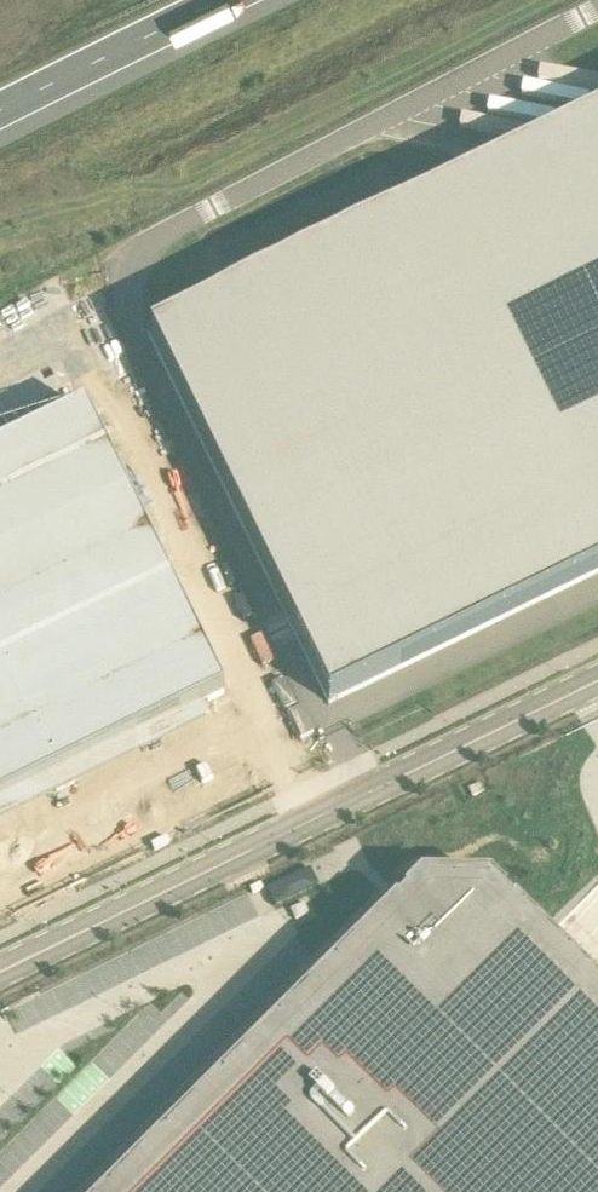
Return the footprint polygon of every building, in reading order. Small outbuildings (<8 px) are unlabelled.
[(149,335),(329,704),(597,573),(597,116),(149,335)] [(236,702),(93,420),(79,427),(0,451),(0,821),(236,702)] [(514,908),(512,909),(504,902),(506,900),(490,883),(486,883),(486,889),(424,889),(424,883),(420,883),(403,900),(405,901),(397,909),(396,907),(110,1191),(597,1191),(597,992),(514,908)]
